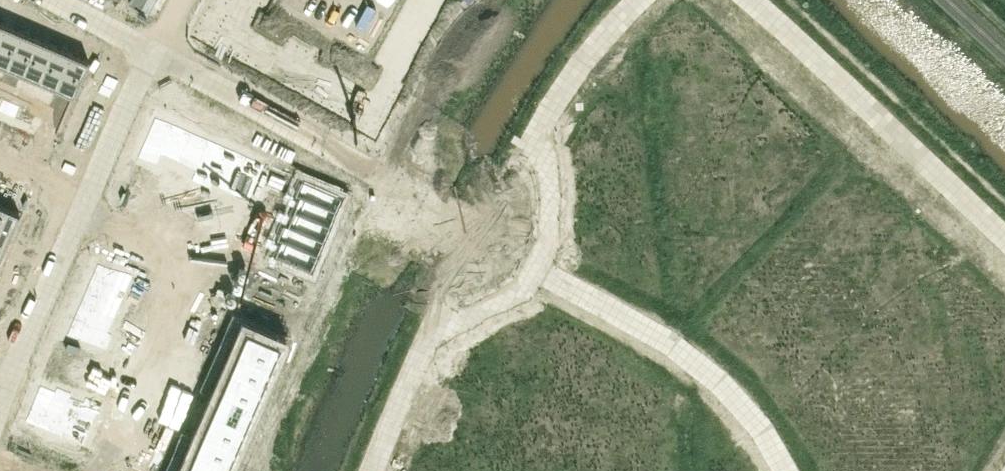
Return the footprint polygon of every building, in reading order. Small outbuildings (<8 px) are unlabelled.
[(211,2),(223,9),(228,0),(212,0),(211,2)] [(221,12),(230,17),(237,3),(231,0),(228,0),(223,9),(221,12)] [(397,18),(426,34),(436,14),(409,0),(407,0),(397,18)] [(436,14),(444,0),(409,0),(436,14)] [(237,3),(230,17),(239,22),(246,8),(237,3)] [(209,6),(193,35),(246,63),(261,34),(247,26),(239,22),(230,17),(221,12),(209,6)] [(246,8),(239,22),(247,26),(255,13),(246,8)] [(397,18),(387,37),(416,52),(426,34),(397,18)] [(0,32),(0,66),(4,68),(21,30),(4,23),(0,32)] [(21,30),(4,68),(21,75),(37,37),(21,30)] [(261,34),(246,63),(284,83),(299,54),(294,52),(301,40),(292,35),(286,47),(261,34)] [(37,37),(21,75),(38,82),(54,44),(37,37)] [(387,37),(375,59),(404,74),(416,52),(387,37)] [(54,44),(38,82),(54,89),(70,51),(54,44)] [(70,51),(54,89),(72,97),(88,58),(70,51)] [(337,75),(321,104),(341,114),(356,85),(337,75)] [(385,76),(379,88),(387,93),(394,80),(385,76)] [(394,80),(387,93),(396,97),(402,85),(394,80)] [(375,95),(368,108),(385,117),(396,97),(387,93),(379,88),(374,95),(375,95)] [(0,104),(0,110),(5,112),(10,101),(3,98),(0,104)] [(10,101),(5,112),(13,115),(17,104),(10,101)] [(359,124),(357,126),(375,136),(385,117),(368,108),(360,124),(359,124)] [(36,112),(31,123),(38,126),(43,115),(36,112)] [(43,115),(38,126),(46,129),(50,118),(43,115)] [(155,115),(140,149),(160,158),(175,124),(155,115)] [(175,124),(160,158),(178,165),(192,131),(175,124)] [(192,131),(178,165),(195,173),(210,139),(192,131)] [(210,139),(195,173),(213,180),(228,147),(210,139)] [(228,147),(213,180),(231,188),(245,154),(228,147)] [(245,154),(231,188),(251,196),(265,163),(245,154)] [(270,174),(266,181),(277,186),(281,179),(270,174)] [(139,177),(136,184),(147,189),(150,182),(139,177)] [(305,180),(299,195),(336,211),(342,196),(305,180)] [(150,182),(147,189),(158,194),(161,187),(150,182)] [(263,188),(260,196),(271,200),(274,193),(263,188)] [(174,192),(171,200),(182,204),(185,197),(174,192)] [(299,195),(293,210),(330,225),(336,211),(299,195)] [(260,196),(257,203),(268,208),(271,200),(260,196)] [(185,197),(182,204),(193,209),(196,202),(185,197)] [(11,228),(19,210),(0,202),(0,223),(11,228)] [(209,207),(206,215),(217,219),(220,212),(209,207)] [(293,210),(286,224),(324,240),(330,225),(293,210)] [(220,212),(217,219),(228,224),(231,217),(220,212)] [(251,217),(248,224),(259,229),(262,222),(251,217)] [(4,244),(11,228),(0,223),(0,243),(4,244)] [(248,224),(245,232),(256,236),(259,229),(248,224)] [(286,224),(280,238),(317,254),(324,240),(286,224)] [(280,238),(274,254),(311,269),(317,254),(280,238)] [(97,261),(90,277),(127,293),(134,277),(97,261)] [(90,277),(84,291),(121,307),(127,293),(90,277)] [(84,291),(78,305),(115,321),(121,307),(84,291)] [(151,294),(147,301),(158,306),(162,299),(151,294)] [(147,301),(144,309),(155,313),(158,306),(147,301)] [(78,305),(72,320),(109,336),(115,321),(78,305)] [(182,316),(177,327),(186,331),(191,320),(182,316)] [(72,320),(65,335),(102,351),(109,336),(72,320)] [(191,320),(186,331),(195,335),(200,324),(191,320)] [(138,323),(135,330),(146,335),(149,327),(138,323)] [(246,325),(237,346),(272,361),(281,340),(246,325)] [(135,330),(132,337),(143,342),(146,335),(135,330)] [(237,346),(228,366),(263,381),(272,361),(237,346)] [(126,352),(123,359),(134,364),(137,357),(126,352)] [(165,356),(160,367),(169,371),(174,360),(165,356)] [(60,358),(56,369),(63,372),(68,361),(60,358)] [(174,360),(169,371),(178,374),(183,363),(174,360)] [(68,361),(63,372),(70,376),(75,364),(68,361)] [(228,366),(220,386),(255,401),(263,381),(228,366)] [(89,370),(84,381),(92,385),(97,374),(89,370)] [(97,374),(92,385),(99,388),(104,377),(97,374)] [(40,384),(24,421),(40,427),(56,390),(40,384)] [(220,386),(211,406),(246,421),(255,401),(220,386)] [(56,390),(40,427),(54,433),(70,396),(56,390)] [(70,396),(54,433),(68,440),(84,402),(70,396)] [(155,399),(150,410),(160,413),(164,402),(155,399)] [(84,402),(68,440),(84,446),(100,409),(84,402)] [(164,402),(160,413),(169,417),(174,406),(164,402)] [(211,406),(203,425),(238,440),(246,421),(211,406)] [(203,425),(194,445),(229,460),(238,440),(203,425)] [(138,438),(133,449),(143,453),(147,442),(138,438)] [(147,442),(143,453),(152,457),(157,446),(147,442)] [(186,465),(199,470),(225,470),(229,460),(194,445),(186,465)]
